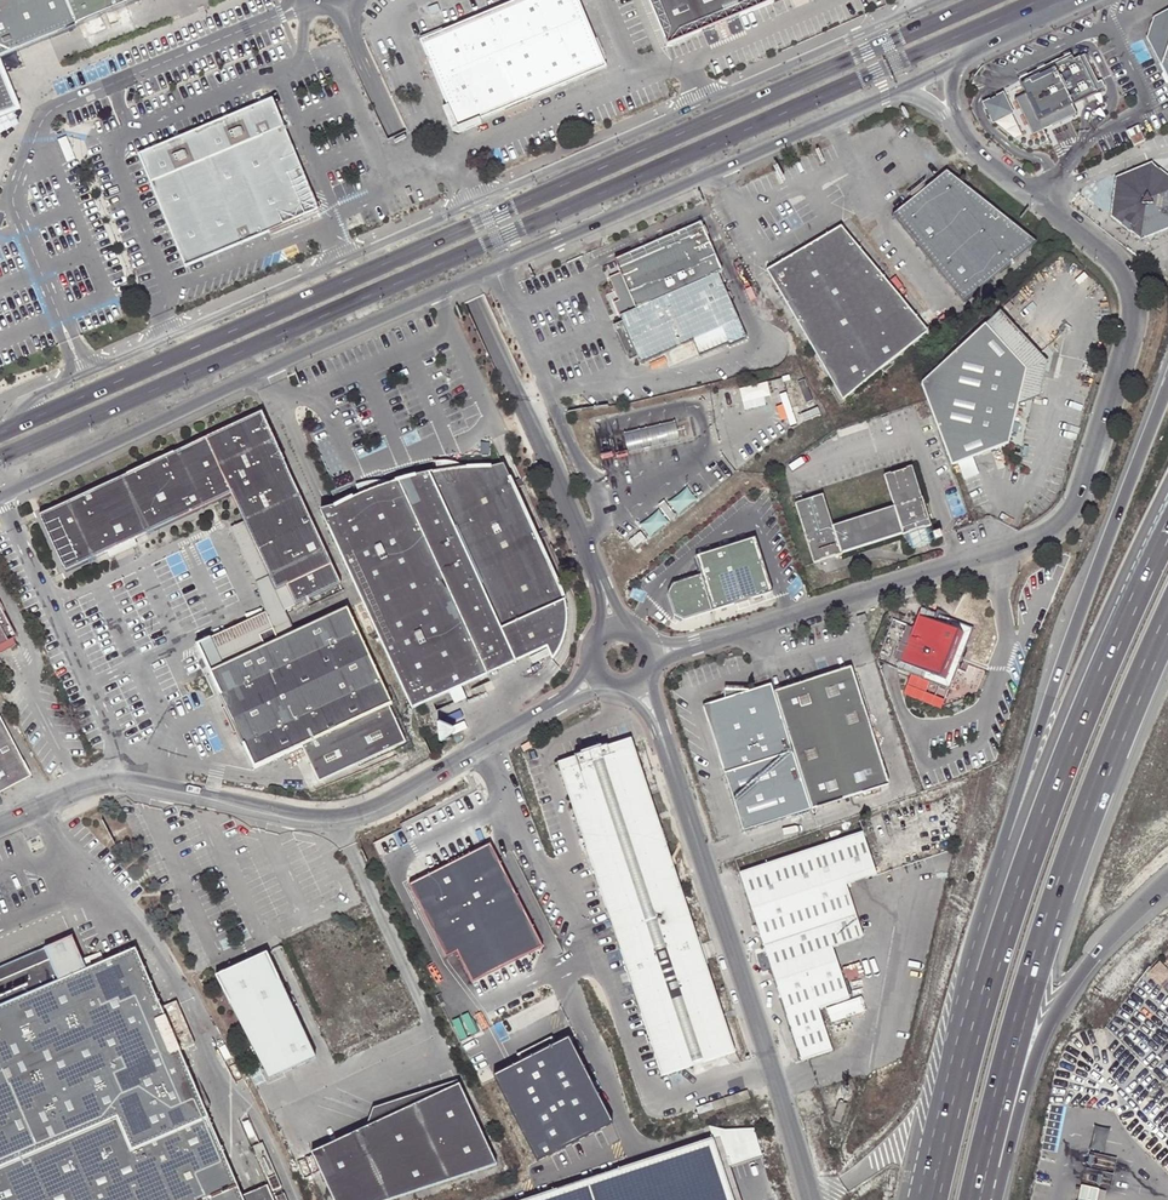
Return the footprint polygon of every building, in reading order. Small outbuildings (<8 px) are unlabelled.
[(138,0),(0,0),(0,57),(138,0)] [(566,85),(533,0),(520,0),(420,41),(448,107),(481,120),(566,85)] [(566,85),(607,68),(579,0),(533,0),(566,85)] [(666,44),(667,44),(726,19),(771,0),(648,0),(666,44)] [(437,4),(428,8),(431,15),(440,11),(437,4)] [(1152,11),(1149,24),(1146,35),(1167,81),(1167,4),(1152,11)] [(728,24),(726,19),(667,44),(669,49),(683,43),(684,46),(699,39),(698,36),(728,24)] [(1025,67),(1030,78),(1042,72),(1041,67),(1072,52),(1075,56),(1080,54),(1096,89),(1074,100),(1077,107),(1105,93),(1081,40),(1025,67)] [(1042,72),(1030,78),(1022,81),(1025,90),(1018,94),(1028,118),(1040,113),(1044,121),(1053,117),(1056,120),(1078,109),(1077,107),(1074,100),(1096,89),(1080,54),(1075,56),(1072,52),(1041,67),(1042,72)] [(16,110),(0,71),(0,116),(16,110)] [(982,103),(991,121),(994,119),(1008,112),(999,94),(982,103)] [(323,212),(276,99),(137,156),(184,269),(323,212)] [(482,126),(481,120),(448,107),(443,109),(453,131),(460,134),(482,126)] [(1019,132),(1008,112),(994,119),(1005,140),(1019,132)] [(1032,126),(1044,121),(1040,113),(1028,118),(1032,126)] [(1138,126),(1126,132),(1133,147),(1145,142),(1138,126)] [(1149,162),(1114,175),(1107,216),(1118,224),(1121,221),(1130,229),(1127,232),(1138,241),(1167,231),(1167,191),(1163,193),(1147,181),(1149,162)] [(1149,162),(1147,181),(1163,193),(1167,191),(1167,176),(1149,162)] [(926,188),(912,200),(893,215),(965,302),(1037,242),(947,171),(926,188)] [(908,196),(912,200),(926,188),(922,184),(908,196)] [(615,261),(620,272),(625,284),(635,309),(619,315),(621,321),(620,327),(620,341),(624,348),(630,355),(633,357),(638,359),(640,362),(692,339),(700,356),(729,345),(746,338),(718,273),(723,271),(702,223),(615,261)] [(812,245),(799,252),(768,271),(845,401),(928,331),(842,227),(812,245)] [(797,250),(799,252),(812,245),(810,242),(797,250)] [(1154,282),(1150,271),(1143,273),(1146,284),(1154,282)] [(1022,363),(1015,400),(1032,393),(1039,364),(1042,354),(1038,350),(997,307),(996,305),(981,319),(1020,359),(1022,363)] [(981,319),(915,379),(949,461),(952,460),(974,451),(1006,438),(1007,436),(1015,400),(1022,363),(1020,359),(981,319)] [(746,388),(750,404),(779,395),(774,380),(746,388)] [(66,572),(107,552),(134,539),(230,494),(243,522),(276,590),(286,586),(296,605),(305,601),(341,584),(261,413),(122,477),(108,484),(39,517),(66,572)] [(652,428),(647,429),(650,446),(656,445),(678,439),(675,423),(652,428)] [(647,429),(640,431),(643,447),(650,446),(647,429)] [(610,438),(597,441),(600,457),(614,454),(643,447),(640,431),(610,438)] [(974,451),(952,460),(959,477),(962,476),(981,468),(977,456),(974,451)] [(433,473),(518,659),(546,646),(563,638),(565,632),(566,627),(567,621),(567,614),(566,608),(564,596),(562,590),(503,465),(494,466),(481,467),(463,468),(446,471),(433,473)] [(901,534),(930,523),(910,465),(882,474),(891,505),(836,523),(826,493),(795,504),(813,563),(901,534)] [(487,674),(518,659),(472,562),(433,473),(427,474),(408,479),(391,484),(372,492),(363,495),(354,500),(336,509),(322,513),(412,709),(449,692),(455,703),(467,698),(461,686),(487,674)] [(693,487),(674,501),(682,512),(701,498),(693,487)] [(664,501),(658,506),(670,521),(676,516),(664,501)] [(276,590),(243,522),(230,529),(256,583),(264,613),(209,639),(222,666),(294,632),(290,624),(284,611),(296,605),(286,586),(276,590)] [(935,540),(930,523),(901,534),(906,550),(935,540)] [(772,597),(756,542),(696,561),(702,579),(674,588),(670,597),(676,618),(685,624),(714,615),(772,597)] [(18,645),(14,639),(18,637),(4,611),(6,610),(0,599),(0,654),(18,645)] [(903,660),(925,606),(915,602),(906,624),(893,656),(903,660)] [(949,687),(974,627),(925,606),(903,660),(900,667),(909,671),(947,686),(949,687)] [(294,632),(222,666),(209,672),(254,769),(302,746),(319,782),(405,742),(389,706),(393,704),(347,608),(294,632)] [(860,626),(872,622),(869,614),(858,618),(860,626)] [(893,656),(906,624),(891,618),(876,659),(878,659),(897,668),(900,667),(903,660),(893,656)] [(563,638),(546,646),(552,660),(556,655),(559,651),(562,645),(563,638)] [(209,639),(197,645),(209,672),(222,666),(209,639)] [(849,665),(771,691),(792,753),(811,809),(889,782),(849,665)] [(947,686),(909,671),(901,693),(940,708),(947,686)] [(771,691),(768,683),(746,690),(722,690),(725,698),(702,705),(725,775),(792,753),(771,691)] [(31,775),(0,717),(0,792),(31,775)] [(735,1053),(631,739),(558,763),(662,1077),(735,1053)] [(531,742),(521,747),(524,753),(534,749),(531,742)] [(811,809),(792,753),(725,775),(743,831),(811,809)] [(876,876),(862,832),(740,872),(801,1061),(808,1059),(831,1052),(818,1013),(851,1002),(834,949),(862,940),(844,886),(876,876)] [(431,878),(410,889),(446,960),(456,955),(472,986),(542,950),(489,848),(431,878)] [(322,1053),(268,951),(217,977),(262,1063),(270,1080),(322,1053)] [(232,1196),(218,1164),(185,1090),(176,1069),(191,1063),(176,1028),(175,1029),(171,1019),(156,1025),(133,972),(83,994),(67,956),(0,984),(0,1199),(234,1199),(232,1196)] [(1158,987),(1167,976),(1167,971),(1159,962),(1146,975),(1158,987)] [(536,1161),(539,1166),(612,1129),(569,1045),(496,1082),(536,1161)] [(367,1130),(461,1088),(458,1082),(373,1111),(367,1130)] [(461,1088),(367,1130),(314,1158),(332,1199),(405,1199),(497,1168),(461,1088)] [(724,1100),(727,1108),(750,1101),(748,1092),(724,1100)] [(727,1108),(724,1100),(695,1109),(698,1117),(727,1108)] [(842,1126),(850,1108),(841,1104),(834,1122),(842,1126)] [(714,1142),(723,1169),(764,1156),(754,1128),(709,1127),(714,1142)] [(1108,1129),(1096,1127),(1090,1150),(1102,1153),(1108,1129)] [(536,1199),(733,1199),(723,1169),(714,1142),(536,1199)] [(260,1184),(269,1179),(262,1161),(252,1165),(260,1184)] [(269,1179),(260,1184),(267,1199),(278,1199),(269,1179)] [(1079,1186),(1076,1199),(1096,1199),(1098,1191),(1079,1186)]
